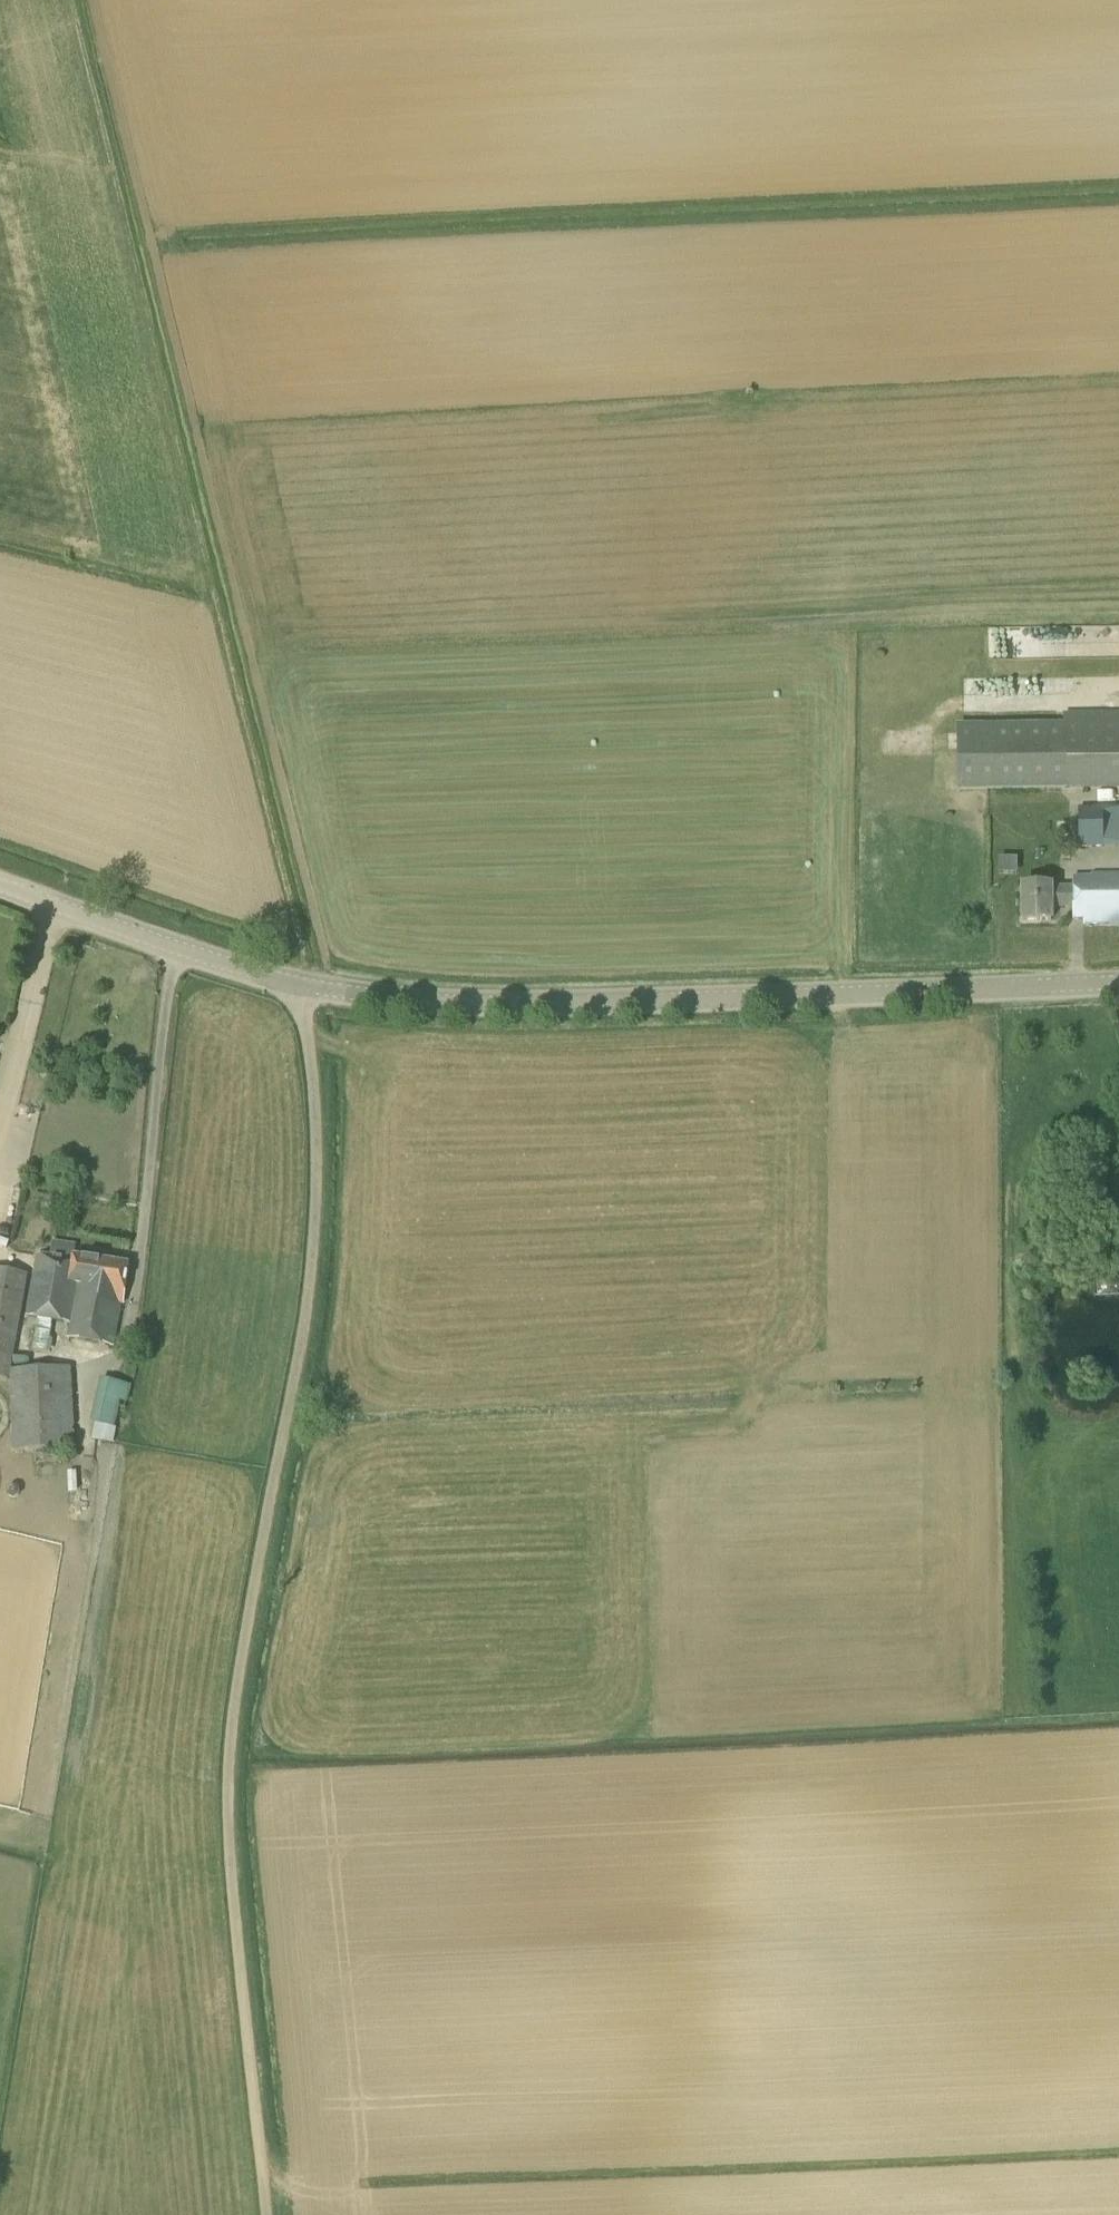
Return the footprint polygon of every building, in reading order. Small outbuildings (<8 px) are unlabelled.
[(1118,790),(1118,713),(1063,714),(1063,724),(956,725),(957,793),(1118,790)] [(1101,808),(1077,808),(1078,848),(1100,848),(1101,808)] [(1074,874),(1074,890),(1051,890),(1051,886),(1022,886),(1022,921),(1050,922),(1050,909),(1074,909),(1073,921),(1118,921),(1118,874),(1074,874)] [(73,1262),(37,1256),(27,1317),(38,1319),(32,1350),(47,1353),(53,1321),(70,1324),(68,1339),(114,1347),(121,1304),(123,1305),(129,1266),(74,1257),(73,1262)] [(28,1274),(0,1269),(0,1378),(9,1380),(12,1451),(75,1449),(71,1368),(11,1370),(28,1274)] [(1095,1275),(1097,1288),(1118,1284),(1117,1272),(1095,1275)] [(127,1403),(131,1386),(100,1379),(90,1423),(95,1424),(91,1439),(113,1444),(116,1428),(114,1427),(120,1401),(127,1403)]
